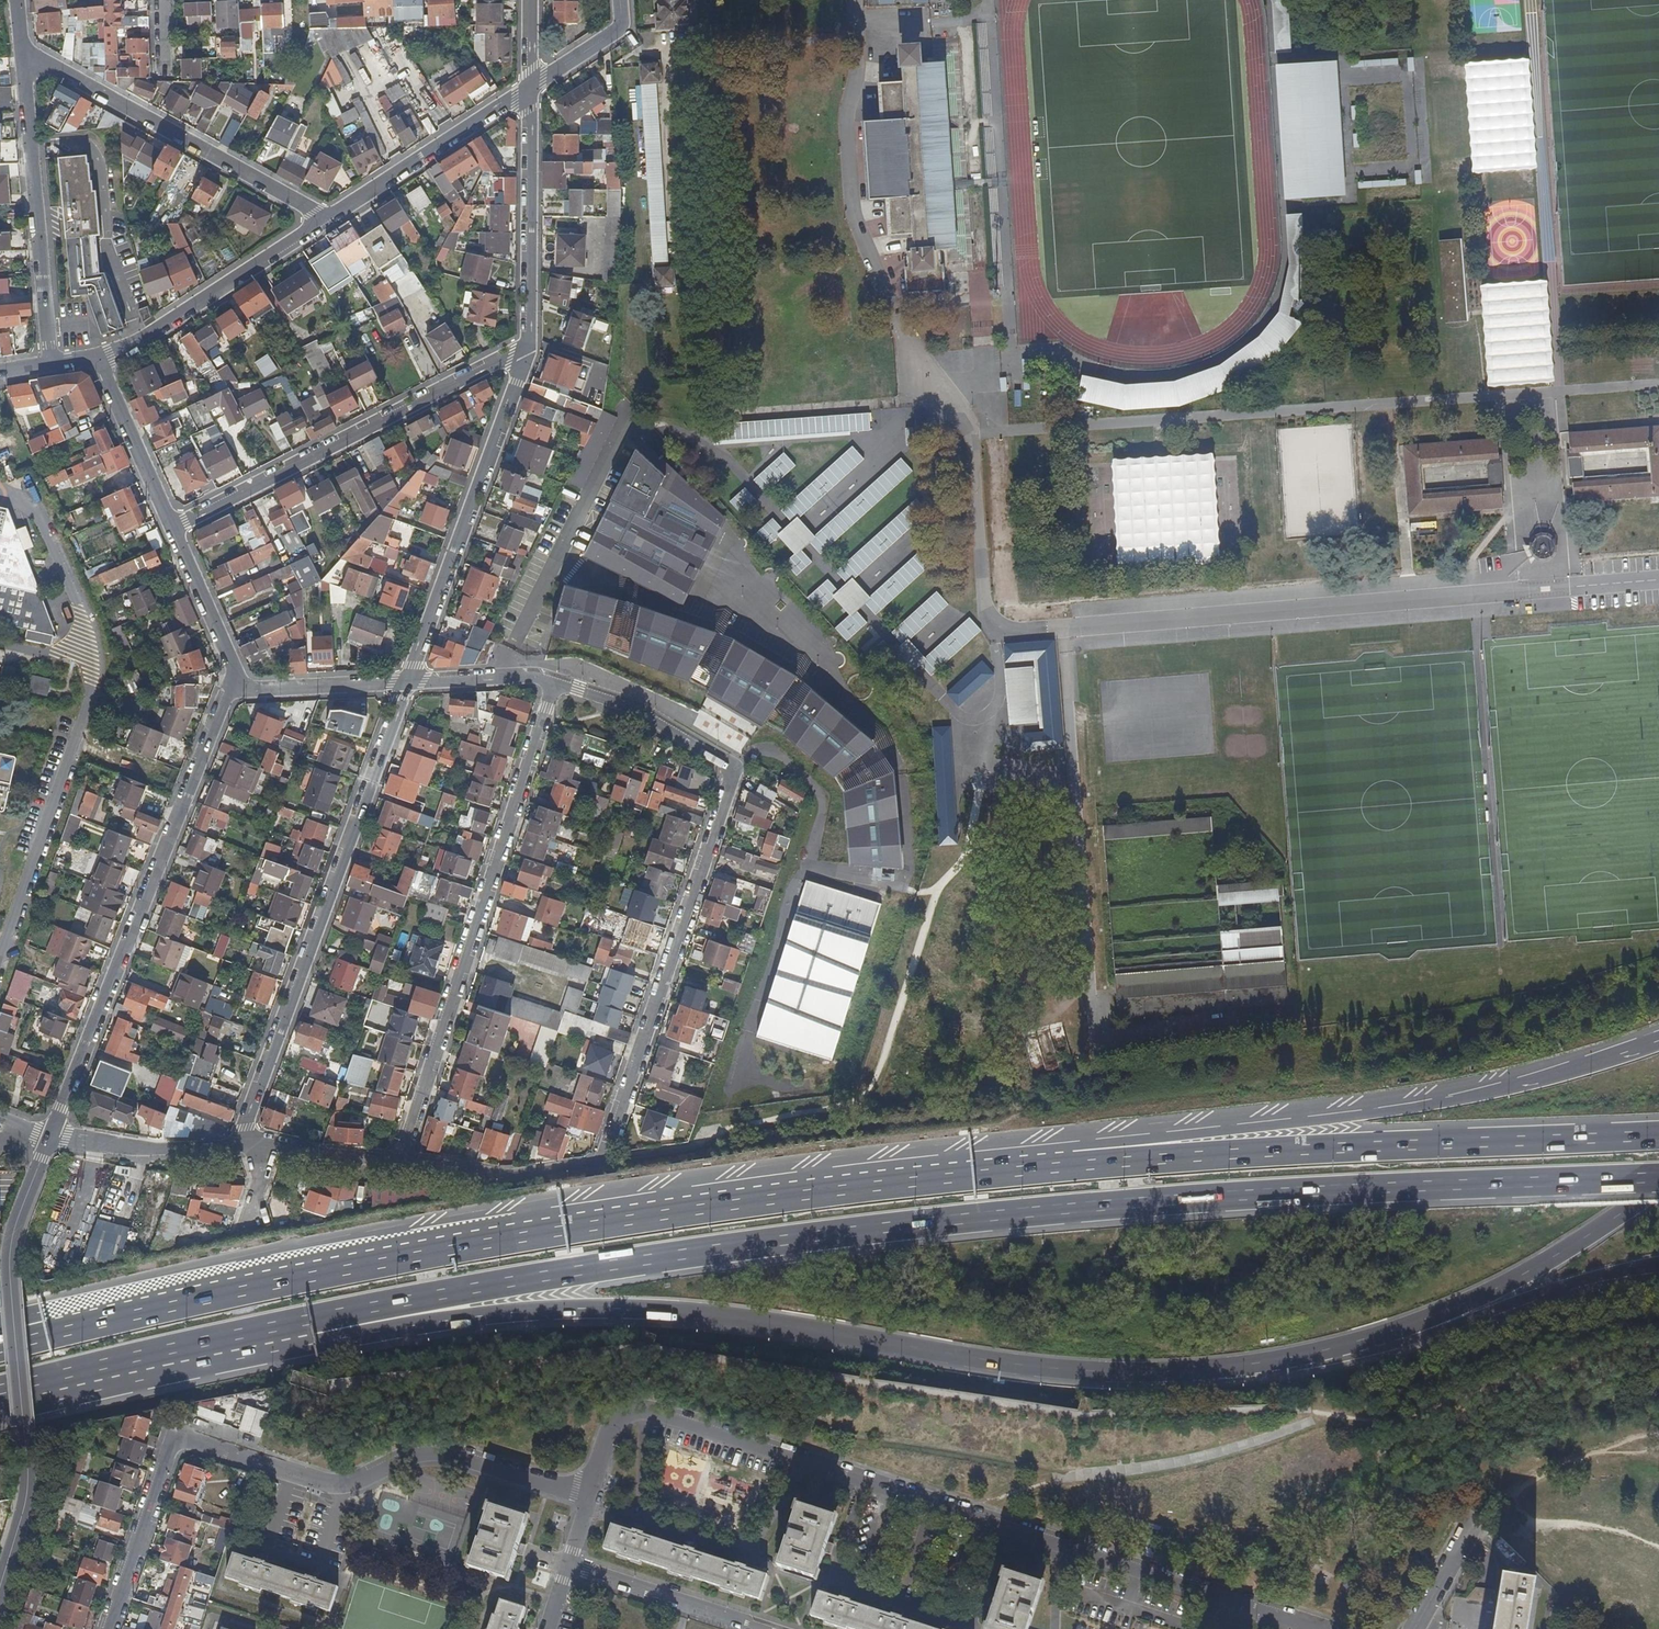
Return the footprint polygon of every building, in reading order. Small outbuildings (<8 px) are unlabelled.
[(31,3),(32,13),(60,11),(68,10),(67,0),(37,0),(37,3),(31,3)] [(122,10),(121,0),(110,0),(105,0),(105,7),(105,18),(106,28),(122,28),(122,18),(125,16),(125,12),(122,10)] [(241,47),(241,51),(251,51),(250,40),(253,40),(252,32),(262,31),(261,5),(261,0),(252,0),(253,10),(239,11),(240,28),(241,37),(241,47)] [(365,17),(388,16),(389,28),(395,28),(395,20),(394,0),(365,0),(365,2),(365,17)] [(395,20),(425,19),(424,0),(394,0),(395,20)] [(455,0),(428,0),(429,17),(456,15),(455,0)] [(660,14),(657,14),(658,29),(674,29),(674,24),(687,24),(686,0),(659,0),(660,14)] [(1274,3),(1277,53),(1292,52),(1290,1),(1290,0),(1273,0),(1274,3)] [(556,24),(578,24),(578,1),(556,1),(556,24)] [(479,26),(504,26),(504,2),(496,2),(486,2),(479,2),(479,26)] [(239,11),(239,3),(217,4),(218,29),(240,28),(239,11)] [(203,23),(212,22),(211,4),(185,6),(185,17),(187,17),(188,25),(203,24),(203,23)] [(262,31),(264,54),(270,53),(269,28),(284,27),(283,4),(261,5),(262,31)] [(335,17),(358,16),(358,4),(334,5),(335,17)] [(79,17),(76,18),(75,37),(82,37),(83,20),(101,19),(105,18),(105,7),(79,9),(79,17)] [(68,10),(60,11),(60,14),(41,16),(42,24),(39,24),(39,34),(62,32),(60,17),(71,15),(71,18),(76,18),(79,17),(79,9),(68,10)] [(308,16),(309,30),(318,30),(338,29),(337,20),(318,21),(317,16),(308,16)] [(149,27),(149,19),(127,19),(127,27),(149,27)] [(337,20),(338,29),(339,29),(342,29),(366,29),(365,19),(337,20)] [(508,34),(507,26),(504,26),(479,26),(474,26),(475,36),(486,35),(487,64),(508,63),(508,52),(511,52),(511,34),(508,34)] [(127,30),(127,27),(122,28),(106,28),(106,43),(106,55),(118,55),(118,34),(126,34),(126,30),(127,30)] [(149,27),(127,27),(127,30),(127,35),(149,36),(149,27)] [(338,29),(318,30),(331,57),(336,55),(337,57),(350,50),(338,29)] [(342,29),(339,29),(351,51),(353,50),(342,29)] [(366,29),(342,29),(353,50),(375,41),(368,29),(366,29)] [(652,29),(641,29),(641,46),(652,45),(652,29)] [(66,37),(63,57),(73,62),(75,37),(66,37)] [(216,38),(217,60),(242,59),(241,51),(241,47),(241,37),(216,38)] [(150,54),(150,40),(127,41),(128,55),(135,55),(150,54)] [(106,55),(106,43),(102,44),(83,44),(84,66),(94,66),(94,59),(106,59),(106,55)] [(920,47),(903,48),(904,65),(907,65),(907,83),(882,84),(883,121),(866,123),(870,199),(879,199),(880,207),(890,207),(891,236),(917,234),(917,252),(908,252),(908,268),(906,268),(908,293),(945,291),(943,266),(941,266),(940,251),(953,249),(941,62),(921,63),(920,47)] [(118,71),(118,55),(106,55),(106,59),(107,81),(119,88),(118,78),(133,78),(150,79),(150,54),(135,55),(135,62),(141,62),(141,71),(129,70),(129,71),(118,71)] [(353,55),(361,68),(363,67),(355,54),(353,55)] [(331,57),(332,59),(332,60),(344,82),(345,86),(352,82),(344,66),(337,57),(336,55),(331,57)] [(357,70),(361,68),(353,55),(350,57),(357,70)] [(1400,58),(1353,61),(1353,68),(1391,65),(1400,65),(1400,58)] [(1526,58),(1466,62),(1474,171),(1533,166),(1526,58)] [(94,70),(94,74),(107,81),(106,59),(94,59),(94,66),(94,70)] [(332,59),(319,88),(321,93),(344,82),(332,60),(332,59)] [(202,60),(182,60),(183,80),(202,79),(202,60)] [(655,268),(657,287),(674,286),(674,271),(673,271),(672,267),(668,267),(656,83),(660,83),(658,60),(650,60),(650,64),(642,64),(656,268),(655,268)] [(455,61),(449,64),(456,74),(462,71),(455,61)] [(1345,195),(1335,61),(1289,64),(1298,198),(1345,195)] [(469,94),(473,100),(491,88),(477,67),(464,74),(459,78),(469,94)] [(362,70),(370,85),(372,84),(364,69),(362,70)] [(366,86),(370,85),(362,70),(359,72),(366,86)] [(118,78),(119,88),(125,91),(132,83),(133,78),(118,78)] [(451,107),(469,94),(459,78),(453,82),(440,90),(451,107)] [(595,78),(577,89),(590,109),(607,97),(595,78)] [(173,82),(164,82),(157,93),(164,97),(173,82)] [(137,93),(153,99),(157,89),(142,83),(137,93)] [(188,90),(197,94),(202,83),(190,83),(188,90)] [(392,104),(407,95),(400,83),(385,92),(387,96),(392,104)] [(209,107),(204,118),(213,123),(224,101),(230,91),(233,84),(223,84),(217,93),(205,86),(198,98),(207,103),(211,105),(209,107)] [(244,84),(233,84),(230,91),(241,97),(244,89),(242,89),(244,84)] [(80,97),(61,87),(52,103),(55,105),(53,107),(55,108),(46,124),(61,132),(80,97)] [(230,91),(224,101),(248,114),(258,97),(244,89),(241,97),(230,91)] [(590,109),(577,89),(556,103),(569,122),(590,109)] [(258,97),(248,114),(257,119),(270,96),(261,91),(258,97)] [(164,106),(182,117),(190,103),(172,92),(164,106)] [(330,118),(340,113),(330,94),(320,99),(330,118)] [(380,100),(388,114),(395,110),(392,104),(387,96),(380,100)] [(92,104),(81,98),(68,123),(78,129),(92,104)] [(360,116),(367,112),(360,98),(353,101),(360,116)] [(333,119),(336,125),(338,129),(360,118),(355,109),(333,119)] [(403,114),(415,135),(423,131),(411,109),(403,114)] [(388,114),(405,147),(418,140),(415,135),(403,114),(398,116),(395,110),(388,114)] [(106,112),(97,130),(123,126),(124,125),(125,123),(106,112)] [(372,140),(379,155),(384,153),(385,155),(387,154),(367,112),(360,116),(372,140)] [(278,117),(266,139),(289,149),(295,138),(300,127),(278,117)] [(204,118),(197,131),(205,135),(213,123),(204,118)] [(603,135),(607,135),(597,120),(595,120),(597,123),(597,135),(603,135)] [(607,135),(618,135),(617,122),(600,123),(600,120),(597,120),(607,135)] [(233,121),(221,144),(229,149),(242,126),(233,121)] [(579,134),(595,134),(594,122),(578,122),(579,134)] [(68,123),(62,133),(77,132),(78,129),(68,123)] [(124,125),(123,126),(123,143),(126,145),(135,131),(124,125)] [(300,127),(295,138),(301,141),(307,128),(301,125),(300,127)] [(554,154),(578,153),(578,150),(578,135),(554,135),(554,154)] [(607,162),(620,162),(618,135),(607,135),(603,135),(602,150),(601,162),(607,162)] [(467,146),(467,147),(479,165),(484,172),(503,172),(500,167),(480,137),(467,146)] [(289,149),(277,175),(301,188),(306,178),(315,163),(307,159),(304,165),(302,168),(288,160),(290,155),(294,156),(295,153),(301,141),(295,138),(289,149)] [(126,145),(123,143),(124,183),(146,143),(138,139),(134,146),(129,155),(126,153),(128,146),(126,145)] [(349,152),(359,175),(367,171),(364,166),(381,158),(379,155),(372,140),(349,152)] [(146,143),(124,183),(132,183),(136,175),(148,182),(164,153),(146,143)] [(130,147),(128,146),(126,153),(129,155),(134,146),(131,144),(130,147)] [(185,155),(168,146),(164,153),(148,182),(153,184),(159,175),(166,179),(157,197),(161,199),(185,155)] [(467,147),(440,165),(459,194),(465,190),(457,179),(467,172),(471,178),(475,176),(474,174),(479,170),(477,166),(479,165),(467,147)] [(578,153),(578,162),(593,162),(601,162),(602,150),(578,150),(578,153)] [(302,168),(304,165),(297,161),(300,155),(295,153),(294,156),(290,155),(288,160),(302,168)] [(315,163),(306,178),(329,190),(342,165),(320,153),(315,163)] [(83,219),(100,217),(97,191),(91,192),(88,156),(77,158),(77,157),(70,158),(71,166),(74,165),(75,173),(79,172),(83,219)] [(67,239),(91,237),(101,236),(100,217),(83,219),(79,172),(75,173),(74,165),(71,166),(70,158),(59,159),(66,240),(67,239)] [(544,161),(544,189),(572,190),(574,190),(573,183),(565,183),(565,173),(565,168),(574,168),(574,173),(593,173),(593,168),(593,163),(593,162),(578,162),(544,161)] [(609,190),(622,190),(620,162),(607,162),(608,174),(608,178),(609,190)] [(439,163),(425,173),(431,183),(435,180),(454,209),(461,204),(464,209),(466,205),(463,201),(461,197),(459,194),(440,165),(439,163)] [(9,205),(6,176),(0,177),(0,205),(9,205)] [(489,179),(489,205),(516,205),(516,177),(505,178),(501,178),(501,179),(489,179)] [(1408,178),(1361,182),(1361,188),(1408,185),(1408,178)] [(193,198),(209,208),(220,188),(204,179),(193,198)] [(581,190),(594,190),(600,190),(600,185),(600,180),(581,180),(581,185),(581,190)] [(432,204),(422,189),(408,198),(418,213),(432,204)] [(566,204),(565,217),(594,217),(594,209),(584,209),(584,201),(594,201),(594,193),(594,190),(581,190),(576,190),(574,190),(572,190),(571,204),(566,204)] [(608,217),(621,217),(622,193),(622,190),(609,190),(608,217)] [(229,217),(260,234),(271,215),(239,198),(229,217)] [(400,204),(398,200),(378,213),(391,232),(401,226),(406,233),(415,227),(407,215),(400,204)] [(406,200),(400,204),(407,215),(413,211),(406,200)] [(446,203),(436,210),(444,222),(447,220),(446,218),(449,216),(453,213),(446,203)] [(461,204),(454,209),(457,213),(461,216),(464,209),(461,204)] [(466,205),(464,209),(461,216),(452,233),(459,233),(467,233),(472,221),(468,219),(475,205),(466,205)] [(510,233),(511,233),(511,223),(510,223),(510,212),(492,212),(491,233),(510,233)] [(461,216),(457,213),(452,220),(447,227),(452,233),(461,216)] [(178,225),(179,225),(188,224),(191,219),(184,215),(178,225)] [(349,222),(327,237),(352,276),(361,270),(366,267),(365,266),(361,259),(370,253),(361,239),(349,222)] [(186,256),(192,253),(179,225),(178,225),(172,225),(186,256)] [(383,225),(361,239),(370,253),(375,260),(380,268),(402,254),(383,225)] [(440,235),(441,236),(448,240),(452,233),(447,227),(446,225),(440,235)] [(415,227),(406,233),(413,243),(422,238),(415,227)] [(205,253),(193,231),(185,235),(197,258),(205,253)] [(8,252),(6,232),(0,233),(0,252),(8,252)] [(443,249),(455,251),(459,233),(452,233),(448,240),(443,249)] [(487,233),(471,233),(471,237),(481,237),(481,245),(487,245),(487,233)] [(487,233),(487,245),(487,252),(510,254),(510,246),(513,246),(513,241),(510,241),(510,233),(491,233),(487,233)] [(558,266),(586,267),(587,237),(559,235),(558,266)] [(435,248),(441,252),(443,249),(448,240),(441,236),(435,248)] [(91,237),(67,239),(72,297),(88,295),(103,336),(125,329),(108,279),(95,280),(91,237)] [(1462,238),(1439,239),(1446,323),(1469,321),(1462,238)] [(361,259),(365,266),(375,260),(370,253),(361,259)] [(469,254),(462,279),(489,286),(492,276),(489,275),(493,259),(469,254)] [(139,262),(150,297),(175,288),(167,272),(164,264),(151,269),(147,259),(139,262)] [(175,288),(176,291),(197,282),(189,262),(167,272),(175,288)] [(352,276),(358,286),(359,286),(368,280),(361,270),(352,276)] [(293,283),(291,280),(273,291),(288,314),(320,293),(321,295),(321,294),(311,278),(308,280),(303,272),(295,277),(297,280),(293,283)] [(552,296),(551,302),(568,308),(573,277),(553,273),(550,295),(552,296)] [(0,280),(0,293),(10,293),(9,279),(0,280)] [(375,288),(385,302),(399,297),(387,280),(375,288)] [(258,281),(234,297),(248,318),(271,302),(258,281)] [(1542,281),(1483,285),(1491,385),(1551,380),(1542,281)] [(494,314),(497,296),(472,292),(467,320),(494,326),(496,314),(494,314)] [(970,337),(991,337),(990,303),(970,304),(970,337)] [(1166,322),(1177,319),(1173,303),(1161,306),(1166,322)] [(32,304),(12,306),(0,307),(0,319),(4,318),(10,318),(33,315),(32,304)] [(139,311),(143,323),(152,318),(148,307),(139,311)] [(413,336),(418,333),(404,307),(380,320),(388,336),(408,326),(413,336)] [(234,310),(218,321),(231,341),(247,330),(234,310)] [(348,317),(353,328),(366,322),(362,311),(348,317)] [(576,311),(564,341),(583,347),(594,317),(576,311)] [(463,348),(447,324),(427,336),(443,361),(463,348)] [(194,335),(223,381),(237,382),(226,365),(221,368),(209,349),(221,341),(211,325),(194,335)] [(2,358),(12,356),(10,346),(10,342),(8,329),(0,330),(0,343),(1,350),(2,358)] [(194,335),(192,332),(182,339),(200,366),(210,379),(223,381),(194,335)] [(318,340),(301,349),(302,350),(306,357),(309,363),(325,354),(320,345),(318,340)] [(330,340),(320,345),(325,354),(335,349),(330,340)] [(166,341),(158,346),(165,360),(166,360),(175,382),(182,379),(168,347),(169,347),(166,341)] [(325,354),(309,363),(320,383),(321,386),(328,382),(324,374),(333,369),(325,354)] [(545,379),(573,389),(581,365),(553,355),(545,379)] [(369,360),(346,372),(356,392),(380,380),(369,360)] [(286,375),(278,363),(269,369),(275,380),(286,375)] [(131,376),(141,398),(143,397),(148,395),(145,388),(152,384),(149,377),(156,374),(153,366),(131,376)] [(59,424),(62,430),(66,440),(75,436),(58,398),(70,393),(73,399),(66,401),(72,417),(79,414),(80,416),(88,413),(86,410),(103,404),(90,376),(82,373),(39,380),(52,409),(59,424)] [(275,380),(270,381),(272,386),(281,382),(295,409),(302,406),(300,403),(286,375),(275,380)] [(182,379),(175,382),(155,392),(157,398),(160,397),(161,400),(164,399),(165,400),(172,397),(175,404),(188,398),(185,390),(186,390),(182,379)] [(532,384),(545,388),(546,383),(534,379),(532,384)] [(39,380),(29,381),(30,384),(7,388),(16,409),(31,406),(32,414),(44,412),(52,409),(39,380)] [(270,381),(260,384),(260,385),(262,389),(262,390),(263,391),(272,386),(270,381)] [(466,392),(473,406),(485,431),(488,423),(478,402),(494,394),(487,382),(466,392)] [(321,386),(320,383),(312,387),(323,409),(331,405),(327,398),(321,386)] [(244,386),(227,384),(229,389),(230,388),(233,393),(236,392),(236,391),(244,390),(244,386)] [(603,411),(603,410),(555,392),(545,388),(532,384),(529,391),(532,392),(545,397),(566,407),(585,415),(586,414),(599,420),(603,411)] [(331,405),(338,418),(358,407),(348,387),(327,398),(331,405)] [(232,425),(246,418),(238,402),(236,403),(231,393),(233,393),(230,388),(229,389),(217,394),(204,401),(209,410),(222,404),(232,425)] [(238,402),(246,418),(271,407),(263,391),(262,390),(238,402)] [(466,392),(461,395),(468,409),(473,406),(466,392)] [(141,398),(131,402),(142,427),(154,422),(150,412),(143,397),(141,398)] [(313,397),(300,403),(302,406),(303,409),(305,412),(313,427),(318,438),(337,428),(331,418),(327,420),(326,417),(321,419),(318,412),(315,414),(311,407),(317,403),(313,397)] [(189,406),(200,432),(207,429),(216,425),(209,410),(204,401),(204,400),(189,406)] [(553,421),(557,411),(526,400),(522,410),(553,421)] [(439,412),(449,432),(469,421),(459,401),(439,412)] [(150,412),(154,422),(165,417),(160,408),(150,412)] [(52,409),(44,412),(51,428),(59,424),(52,409)] [(564,425),(568,415),(557,411),(553,421),(564,425)] [(578,459),(567,481),(582,489),(617,418),(603,411),(599,420),(596,425),(591,435),(578,459)] [(285,415),(293,434),(308,426),(303,418),(295,422),(289,412),(285,415)] [(441,423),(436,413),(429,417),(435,427),(441,423)] [(898,414),(712,425),(713,442),(898,432),(898,414)] [(287,437),(293,434),(285,415),(277,419),(279,422),(283,429),(287,437)] [(591,435),(596,425),(568,415),(564,425),(591,435)] [(435,427),(429,417),(407,428),(412,439),(417,437),(435,427)] [(278,441),(287,437),(283,429),(279,422),(270,427),(278,441)] [(527,441),(545,448),(552,430),(529,422),(527,428),(525,433),(523,440),(527,441)] [(168,423),(154,430),(157,437),(154,438),(158,448),(176,440),(172,431),(169,424),(168,423)] [(106,429),(103,424),(89,430),(91,435),(94,434),(106,429)] [(1575,505),(1658,498),(1658,424),(1570,432),(1572,451),(1585,450),(1651,444),(1653,476),(1573,483),(1575,505)] [(211,474),(214,480),(231,471),(231,472),(233,471),(229,465),(236,462),(216,425),(207,429),(218,450),(203,458),(204,460),(211,474)] [(307,430),(312,441),(318,438),(313,427),(307,430)] [(437,433),(443,444),(449,437),(444,428),(437,433)] [(72,461),(74,467),(114,449),(106,429),(94,434),(100,445),(84,452),(86,455),(72,461)] [(62,430),(29,443),(34,454),(66,440),(62,430)] [(89,430),(77,435),(80,443),(92,438),(91,435),(89,430)] [(474,447),(479,449),(483,438),(464,432),(460,442),(474,447)] [(379,438),(374,440),(377,446),(381,455),(386,453),(379,438)] [(460,442),(453,439),(450,448),(448,452),(445,462),(451,464),(459,467),(466,469),(474,447),(460,442)] [(1408,517),(1505,512),(1504,490),(1423,494),(1421,462),(1487,459),(1500,458),(1499,439),(1404,444),(1408,517)] [(543,476),(552,450),(545,448),(527,441),(518,466),(543,476)] [(386,453),(395,471),(396,470),(398,469),(402,468),(411,463),(413,462),(403,443),(386,453)] [(74,467),(49,478),(53,487),(58,485),(75,477),(75,478),(83,475),(85,478),(90,476),(90,475),(88,472),(93,470),(95,473),(106,468),(108,472),(105,473),(106,477),(130,466),(121,446),(114,449),(74,467)] [(381,455),(377,446),(367,451),(375,469),(377,468),(385,463),(381,455)] [(720,518),(643,446),(589,555),(680,599),(720,518)] [(857,450),(785,514),(797,528),(868,464),(857,450)] [(418,468),(420,471),(423,467),(431,457),(429,452),(414,460),(415,461),(418,468)] [(1112,460),(1118,569),(1219,563),(1213,454),(1112,460)] [(208,483),(205,477),(198,463),(194,455),(183,461),(185,465),(176,470),(189,493),(199,487),(208,483)] [(423,467),(420,471),(425,473),(437,458),(434,455),(431,457),(423,467)] [(788,455),(757,482),(769,496),(800,468),(788,455)] [(1586,455),(1572,456),(1574,474),(1587,473),(1586,455)] [(205,477),(211,474),(204,460),(198,463),(205,477)] [(908,460),(812,545),(824,558),(919,474),(908,460)] [(382,477),(390,473),(385,463),(377,468),(382,477)] [(1502,482),(1501,463),(1487,464),(1488,482),(1502,482)] [(464,487),(468,479),(434,467),(428,474),(439,478),(449,482),(464,487)] [(394,480),(400,493),(400,492),(420,471),(418,468),(414,470),(400,477),(394,480)] [(358,531),(361,537),(381,515),(357,469),(338,479),(344,492),(352,487),(369,519),(358,531)] [(390,473),(391,475),(394,480),(400,477),(396,470),(395,471),(390,473)] [(505,482),(502,490),(507,492),(520,497),(524,486),(527,478),(506,470),(502,480),(505,482)] [(420,471),(400,492),(414,498),(417,499),(428,503),(432,504),(433,501),(417,495),(422,481),(435,486),(439,478),(428,474),(425,473),(420,471)] [(375,497),(383,511),(395,498),(400,493),(394,480),(391,475),(371,486),(376,496),(375,497)] [(212,481),(208,483),(199,487),(203,495),(216,488),(212,481)] [(276,491),(285,508),(289,516),(292,514),(290,509),(305,500),(295,481),(276,491)] [(308,494),(319,516),(342,503),(331,482),(308,494)] [(461,497),(464,487),(449,482),(446,492),(461,497)] [(51,488),(64,516),(70,514),(65,502),(60,491),(61,491),(58,485),(53,487),(51,488)] [(520,497),(538,503),(542,492),(524,486),(520,497)] [(33,487),(27,489),(32,503),(38,501),(33,487)] [(106,511),(109,519),(139,506),(130,487),(104,499),(107,504),(114,501),(116,506),(106,511)] [(761,504),(749,491),(733,504),(745,517),(761,504)] [(383,511),(381,515),(392,519),(396,521),(403,502),(412,505),(413,501),(414,498),(400,492),(400,493),(395,498),(383,511)] [(520,497),(507,492),(505,497),(505,498),(503,503),(535,514),(539,504),(538,504),(520,498),(520,497)] [(65,502),(70,514),(81,509),(75,497),(65,502)] [(443,529),(449,511),(432,504),(428,503),(424,515),(421,513),(419,517),(423,518),(422,521),(443,529)] [(920,503),(839,575),(851,588),(931,516),(920,503)] [(139,506),(109,519),(115,531),(125,527),(128,533),(147,524),(139,506)] [(28,629),(26,639),(52,645),(54,635),(57,635),(57,633),(53,623),(49,613),(45,603),(41,592),(37,582),(33,571),(29,561),(25,551),(21,540),(17,529),(9,509),(0,507),(0,622),(28,629)] [(288,547),(301,540),(289,516),(285,508),(269,517),(280,538),(283,536),(288,547)] [(306,512),(293,519),(297,526),(310,519),(306,512)] [(231,514),(214,523),(196,532),(204,550),(223,542),(223,543),(241,535),(231,514)] [(540,533),(543,526),(541,525),(512,514),(509,522),(534,531),(537,532),(540,533)] [(381,515),(361,537),(372,541),(398,550),(400,544),(399,542),(386,537),(392,519),(381,515)] [(245,534),(254,552),(272,544),(259,517),(250,522),(254,530),(245,534)] [(756,540),(768,554),(789,535),(777,522),(756,540)] [(500,537),(497,547),(515,554),(524,533),(505,526),(502,534),(499,533),(498,536),(500,537)] [(156,550),(166,546),(158,529),(146,534),(153,552),(156,550)] [(335,546),(342,559),(356,542),(354,537),(335,546)] [(356,542),(342,559),(348,561),(384,574),(387,564),(362,555),(372,541),(361,537),(356,542)] [(254,552),(219,567),(220,569),(214,572),(221,589),(233,583),(230,578),(243,572),(244,574),(247,573),(246,571),(279,557),(272,544),(254,552)] [(90,580),(94,589),(104,585),(146,566),(149,572),(152,571),(156,581),(168,575),(156,550),(153,552),(90,580)] [(498,554),(491,574),(511,581),(513,582),(517,571),(507,568),(504,566),(505,563),(509,554),(501,550),(500,555),(498,554)] [(816,566),(805,553),(789,566),(801,579),(816,566)] [(518,569),(524,557),(518,554),(511,566),(518,569)] [(424,580),(430,582),(436,564),(422,559),(421,560),(413,556),(411,562),(408,561),(407,566),(406,569),(404,575),(424,582),(424,580)] [(288,586),(293,594),(304,589),(322,581),(310,557),(269,575),(272,584),(288,576),(288,575),(294,573),(298,581),(288,586)] [(868,605),(879,618),(935,570),(924,557),(868,605)] [(342,559),(325,577),(330,581),(348,561),(342,559)] [(344,586),(343,588),(347,590),(359,594),(365,597),(366,593),(373,577),(350,568),(344,586)] [(472,570),(463,593),(466,594),(483,600),(490,603),(498,580),(472,570)] [(94,589),(101,604),(104,603),(128,592),(150,583),(156,581),(152,571),(149,572),(107,591),(104,585),(94,589)] [(273,585),(272,584),(269,575),(252,582),(257,594),(272,587),(273,585)] [(325,577),(322,581),(330,584),(343,588),(344,586),(330,581),(325,577)] [(513,582),(511,581),(507,591),(511,592),(515,583),(513,582)] [(252,582),(233,591),(238,602),(257,594),(252,582)] [(382,603),(402,610),(410,590),(389,582),(383,599),(382,603)] [(831,582),(811,600),(823,613),(843,595),(831,582)] [(128,592),(139,618),(161,608),(150,583),(128,592)] [(343,588),(330,584),(332,604),(345,604),(347,590),(343,588)] [(413,594),(424,598),(427,590),(416,586),(413,594)] [(564,590),(554,628),(607,643),(617,605),(564,590)] [(259,605),(277,598),(275,593),(257,600),(259,605)] [(366,593),(365,597),(382,603),(383,599),(366,593)] [(466,594),(457,619),(475,626),(479,614),(478,613),(483,600),(466,594)] [(162,625),(167,636),(199,621),(188,596),(171,604),(179,620),(172,622),(172,621),(162,625)] [(952,609),(940,596),(894,636),(906,650),(952,609)] [(257,626),(263,637),(281,629),(293,624),(287,612),(257,626)] [(693,675),(699,663),(718,673),(713,685),(768,718),(776,706),(794,717),(786,728),(839,773),(883,738),(810,694),(799,711),(782,699),(784,696),(771,687),(774,682),(769,679),(766,683),(724,661),(722,664),(704,655),(713,639),(641,612),(631,652),(693,675)] [(860,612),(838,631),(851,643),(871,625),(860,612)] [(387,626),(358,616),(350,637),(358,640),(356,646),(377,654),(387,626)] [(307,646),(305,618),(296,622),(297,625),(298,624),(305,639),(306,647),(307,646)] [(484,630),(486,630),(489,631),(491,632),(492,632),(494,626),(487,622),(484,630)] [(286,661),(286,674),(308,673),(307,646),(306,647),(305,639),(298,624),(297,625),(289,628),(299,649),(292,651),(292,649),(285,649),(286,654),(292,653),(292,657),(286,657),(286,661)] [(973,624),(922,667),(932,682),(985,638),(973,624)] [(120,626),(112,630),(124,655),(131,652),(120,626)] [(263,637),(241,647),(248,665),(272,654),(268,646),(269,646),(272,645),(276,643),(282,641),(289,637),(286,629),(282,630),(281,629),(263,637)] [(486,630),(479,645),(477,651),(481,652),(487,640),(491,632),(489,631),(486,630)] [(191,649),(183,631),(162,640),(170,659),(191,649)] [(325,663),(335,663),(333,636),(312,637),(313,662),(325,660),(325,663)] [(445,649),(435,646),(430,659),(435,667),(475,665),(481,652),(477,651),(479,645),(462,640),(460,645),(448,642),(445,649)] [(475,665),(487,664),(495,643),(487,640),(481,652),(475,665)] [(1058,649),(1008,652),(1009,669),(1041,668),(1045,740),(1025,741),(1026,758),(1065,756),(1058,649)] [(179,656),(181,664),(184,673),(205,668),(200,650),(179,656)] [(985,673),(947,700),(958,715),(996,686),(985,673)] [(178,701),(178,707),(193,708),(198,708),(199,685),(203,685),(203,675),(178,681),(178,687),(172,687),(171,701),(178,701)] [(924,688),(913,675),(897,689),(909,701),(924,688)] [(47,693),(50,680),(34,676),(31,690),(47,693)] [(132,693),(138,690),(133,679),(126,681),(132,693)] [(524,722),(529,707),(502,698),(496,713),(524,722)] [(118,702),(111,699),(107,710),(115,712),(118,702)] [(478,710),(478,702),(451,700),(450,715),(467,716),(468,713),(479,714),(478,710)] [(178,707),(168,707),(159,731),(170,736),(181,740),(185,730),(182,729),(187,718),(189,719),(193,708),(178,707)] [(280,722),(285,724),(287,720),(257,709),(254,717),(257,719),(259,713),(280,722)] [(332,711),(327,728),(362,737),(367,716),(340,709),(339,712),(332,711)] [(484,711),(478,710),(479,714),(479,721),(484,723),(480,736),(489,740),(487,749),(488,749),(504,754),(507,746),(509,747),(510,741),(511,737),(516,722),(484,711)] [(257,719),(250,735),(272,743),(280,722),(259,713),(257,719)] [(441,719),(438,732),(445,735),(448,724),(447,720),(441,719)] [(277,745),(278,741),(285,724),(280,722),(272,743),(277,745)] [(170,736),(159,731),(140,724),(130,749),(157,760),(162,747),(165,748),(170,736)] [(566,728),(556,725),(554,731),(557,732),(554,740),(561,742),(558,753),(576,758),(582,741),(599,746),(601,739),(585,734),(584,735),(565,729),(566,728)] [(956,726),(938,726),(937,842),(955,843),(956,726)] [(435,753),(442,735),(420,727),(413,745),(435,753)] [(109,733),(100,730),(98,736),(106,740),(109,733)] [(480,736),(480,735),(470,732),(465,742),(480,747),(480,736)] [(300,754),(303,745),(286,738),(284,744),(282,747),(294,752),(300,754)] [(301,754),(312,758),(315,750),(312,748),(315,741),(307,739),(301,754)] [(329,740),(322,762),(343,770),(351,748),(329,740)] [(465,742),(462,741),(456,757),(460,758),(462,755),(474,759),(477,750),(486,753),(488,749),(487,749),(480,747),(465,742)] [(241,750),(223,742),(219,751),(228,755),(232,757),(237,759),(241,750)] [(262,769),(282,777),(285,767),(276,763),(280,754),(270,750),(262,769)] [(3,812),(6,811),(18,759),(17,757),(2,753),(1,754),(0,754),(0,811),(3,812)] [(443,753),(440,762),(453,767),(456,758),(443,753)] [(574,764),(575,760),(557,754),(556,754),(555,758),(574,764)] [(546,755),(541,772),(548,775),(554,758),(546,755)] [(262,769),(237,759),(232,757),(228,765),(225,764),(218,780),(228,784),(252,794),(262,769)] [(498,781),(500,782),(507,761),(496,757),(494,762),(492,769),(490,768),(482,765),(478,775),(495,780),(498,781)] [(541,772),(539,777),(557,783),(576,789),(577,789),(579,784),(569,781),(575,764),(574,764),(555,758),(554,758),(548,775),(541,772)] [(305,802),(317,769),(309,766),(301,787),(306,789),(301,801),(305,802)] [(394,766),(392,774),(394,774),(407,779),(410,772),(394,766)] [(676,788),(699,795),(703,785),(705,786),(707,779),(705,778),(707,773),(684,766),(676,788)] [(464,770),(453,767),(451,771),(463,775),(464,770)] [(340,778),(317,769),(305,802),(305,803),(328,811),(340,778)] [(633,770),(631,778),(643,782),(644,777),(646,774),(633,770)] [(673,775),(659,770),(656,781),(668,785),(673,775)] [(849,789),(856,865),(898,861),(889,773),(849,789)] [(407,779),(394,774),(386,793),(395,796),(393,803),(403,806),(405,799),(412,802),(419,784),(407,779)] [(478,775),(476,774),(467,800),(481,804),(489,807),(495,789),(493,788),(495,780),(478,775)] [(611,799),(623,802),(624,799),(631,778),(620,774),(611,799)] [(92,778),(84,775),(80,788),(97,795),(101,785),(91,781),(92,778)] [(146,785),(126,777),(115,802),(127,807),(135,810),(146,785)] [(631,778),(624,799),(636,803),(638,796),(639,792),(643,782),(631,778)] [(218,780),(216,780),(207,803),(219,807),(223,795),(228,784),(218,780)] [(665,796),(707,810),(710,799),(699,795),(676,788),(668,785),(656,781),(651,796),(647,807),(670,815),(675,816),(677,810),(662,805),(665,796)] [(803,792),(801,790),(798,789),(797,790),(783,782),(778,789),(798,800),(803,792)] [(549,809),(563,814),(568,815),(576,789),(557,783),(549,809)] [(247,805),(252,794),(228,784),(223,795),(247,805)] [(766,802),(770,804),(774,796),(757,786),(752,794),(764,800),(766,802)] [(457,791),(446,787),(446,788),(444,792),(455,796),(457,791)] [(97,795),(80,788),(71,814),(78,817),(80,814),(89,818),(98,795),(97,795)] [(752,794),(743,788),(739,801),(742,803),(741,807),(737,805),(735,812),(738,813),(735,820),(743,823),(756,827),(767,831),(770,823),(763,820),(762,821),(753,818),(756,809),(759,810),(764,800),(752,794)] [(444,792),(435,818),(438,819),(444,802),(453,805),(455,796),(444,792)] [(636,803),(647,807),(651,796),(639,792),(638,796),(636,803)] [(598,803),(600,797),(592,794),(591,801),(598,803)] [(598,803),(596,809),(601,810),(605,798),(600,797),(598,803)] [(797,820),(799,814),(791,809),(775,800),(772,805),(797,820)] [(393,803),(387,801),(379,823),(391,827),(396,814),(432,827),(435,818),(403,806),(393,803)] [(799,814),(802,806),(793,803),(791,809),(799,814)] [(483,834),(492,808),(489,807),(481,804),(478,812),(469,809),(463,827),(483,834)] [(230,815),(205,805),(196,827),(207,831),(209,826),(212,827),(213,824),(210,823),(213,817),(220,820),(218,827),(224,829),(230,815)] [(295,811),(281,806),(278,814),(292,819),(295,811)] [(153,843),(162,821),(135,810),(127,807),(122,818),(140,825),(139,828),(141,829),(138,837),(153,843)] [(525,820),(523,829),(551,838),(554,839),(555,839),(557,833),(560,833),(562,826),(559,825),(563,814),(549,809),(542,807),(540,811),(536,810),(535,813),(532,822),(530,821),(525,820)] [(690,822),(702,826),(704,818),(688,812),(685,820),(690,822)] [(78,817),(71,814),(62,840),(74,845),(83,819),(78,817)] [(677,846),(686,849),(692,832),(688,830),(690,822),(685,820),(675,816),(670,815),(661,841),(677,846)] [(1212,817),(1104,826),(1106,842),(1214,832),(1212,817)] [(291,839),(299,842),(321,849),(329,827),(309,820),(304,833),(295,830),(291,839)] [(754,834),(756,827),(743,823),(741,829),(754,834)] [(384,829),(378,826),(368,852),(374,854),(384,829)] [(384,829),(374,854),(390,859),(390,857),(392,852),(396,853),(402,835),(384,829)] [(523,829),(520,838),(527,840),(522,852),(544,859),(550,841),(551,838),(523,829)] [(111,830),(101,855),(103,856),(122,864),(126,855),(127,855),(129,849),(132,839),(111,830)] [(473,859),(478,861),(479,856),(480,853),(485,838),(465,831),(463,838),(465,839),(460,855),(473,859)] [(774,851),(776,844),(779,836),(769,832),(767,839),(762,838),(760,846),(764,847),(762,854),(772,857),(771,859),(778,862),(779,858),(780,858),(781,854),(774,851)] [(285,846),(288,839),(272,833),(270,840),(285,846)] [(188,850),(181,847),(178,853),(203,863),(209,866),(219,842),(201,834),(200,837),(194,834),(188,850)] [(788,848),(791,839),(779,835),(779,836),(776,844),(788,848)] [(434,838),(429,837),(426,844),(432,846),(434,838)] [(669,872),(677,846),(661,841),(655,839),(647,865),(648,865),(669,872)] [(282,848),(267,842),(265,850),(262,857),(277,863),(282,848)] [(317,870),(324,851),(321,849),(299,842),(294,855),(296,856),(294,861),(317,870)] [(760,857),(724,845),(721,855),(743,863),(741,868),(755,872),(756,868),(776,875),(779,867),(759,860),(760,857)] [(460,855),(448,851),(442,871),(467,879),(473,859),(460,855)] [(103,856),(93,882),(96,883),(116,891),(126,866),(122,864),(103,856)] [(300,874),(301,871),(277,863),(262,857),(258,869),(264,871),(297,883),(293,894),(306,899),(313,879),(300,874)] [(548,878),(552,868),(526,860),(518,882),(539,889),(543,876),(548,878)] [(550,860),(548,866),(574,875),(576,869),(550,860)] [(225,872),(209,866),(203,863),(199,874),(200,874),(195,889),(216,898),(225,872)] [(363,867),(355,864),(351,875),(367,881),(371,870),(367,868),(363,867)] [(647,894),(663,899),(666,891),(669,889),(668,886),(672,873),(669,872),(648,865),(644,878),(651,880),(646,893),(647,894)] [(417,870),(407,867),(400,888),(393,885),(392,890),(408,896),(412,884),(413,882),(417,870)] [(259,885),(264,871),(258,869),(252,883),(259,885)] [(438,876),(417,870),(413,882),(412,884),(433,890),(438,876)] [(367,881),(351,875),(348,885),(370,893),(405,906),(408,896),(392,890),(373,883),(367,881)] [(464,885),(442,878),(437,896),(459,903),(461,898),(464,885)] [(717,878),(710,898),(721,902),(732,905),(734,898),(733,898),(737,885),(717,878)] [(392,890),(393,885),(374,879),(373,883),(392,890)] [(1284,879),(1218,885),(1219,900),(1281,895),(1280,897),(1285,896),(1284,879)] [(882,904),(807,880),(758,1036),(834,1061),(882,904)] [(47,881),(44,892),(51,895),(55,884),(47,881)] [(191,888),(173,881),(163,906),(168,908),(180,913),(184,904),(188,905),(191,896),(188,895),(191,888)] [(506,881),(502,893),(524,900),(528,888),(506,881)] [(96,913),(115,920),(125,895),(116,891),(96,883),(90,898),(85,896),(81,907),(88,910),(96,913)] [(260,886),(252,884),(248,895),(256,897),(260,886)] [(641,911),(647,894),(646,893),(621,885),(618,884),(615,893),(629,898),(626,906),(641,911)] [(765,916),(773,891),(754,884),(751,895),(756,897),(751,910),(748,909),(748,911),(765,916)] [(208,907),(211,900),(196,894),(193,902),(208,907)] [(296,928),(305,902),(285,895),(276,921),(293,927),(296,928)] [(365,902),(352,897),(342,923),(368,933),(376,911),(382,913),(383,909),(365,902)] [(544,897),(536,920),(560,927),(563,918),(560,916),(563,905),(569,907),(571,902),(563,899),(562,903),(544,897)] [(402,916),(403,912),(367,899),(365,902),(383,909),(386,910),(402,916)] [(732,905),(721,902),(720,904),(707,900),(702,914),(706,915),(704,923),(716,927),(718,919),(720,920),(723,912),(744,919),(747,911),(732,905)] [(442,930),(448,909),(428,902),(421,923),(442,930)] [(612,911),(633,918),(634,914),(621,910),(621,908),(613,906),(612,911)] [(81,907),(80,907),(76,917),(78,918),(80,914),(86,916),(88,910),(81,907)] [(187,916),(193,918),(197,910),(191,907),(187,916)] [(186,915),(180,913),(168,908),(158,934),(163,936),(176,941),(186,915)] [(399,924),(400,922),(402,916),(386,910),(383,918),(399,924)] [(521,940),(519,943),(528,946),(528,945),(542,949),(544,945),(538,943),(538,940),(527,936),(533,919),(506,910),(498,933),(521,940)] [(106,940),(115,920),(96,913),(88,933),(106,940)] [(284,953),(293,927),(276,921),(263,916),(258,927),(270,931),(264,946),(284,953)] [(624,944),(634,947),(645,951),(648,941),(650,942),(653,934),(651,934),(654,925),(633,918),(624,944)] [(70,932),(78,935),(80,929),(75,927),(77,924),(74,923),(70,932)] [(1224,959),(1285,955),(1283,929),(1223,935),(1224,959)] [(81,966),(91,940),(78,935),(70,932),(69,932),(59,957),(62,958),(81,966)] [(730,946),(752,954),(758,937),(747,933),(745,938),(743,937),(742,940),(729,936),(726,945),(730,946)] [(214,956),(222,959),(230,938),(222,934),(214,956)] [(519,959),(565,974),(570,960),(528,946),(519,943),(491,934),(485,952),(519,963),(519,959)] [(374,962),(371,970),(381,974),(382,974),(393,940),(379,935),(376,943),(367,940),(365,947),(374,950),(375,949),(379,950),(377,957),(373,955),(371,961),(374,962)] [(163,936),(153,961),(176,970),(181,956),(187,958),(191,947),(176,941),(163,936)] [(410,968),(435,977),(445,944),(420,936),(410,968)] [(595,963),(618,971),(625,973),(634,947),(624,944),(621,943),(617,955),(612,957),(608,956),(613,940),(603,937),(595,963)] [(726,945),(708,939),(701,961),(722,969),(730,946),(726,945)] [(279,974),(286,954),(284,953),(264,946),(254,942),(251,951),(265,956),(269,958),(268,964),(266,970),(279,974)] [(340,951),(338,958),(349,962),(352,955),(340,951)] [(1226,977),(1287,972),(1285,955),(1224,959),(1226,977)] [(59,987),(84,996),(87,987),(84,986),(90,969),(81,966),(62,958),(55,975),(63,978),(59,987)] [(338,958),(329,984),(352,992),(361,966),(349,962),(338,958)] [(1117,986),(1226,977),(1224,959),(1116,968),(1117,986)] [(570,960),(565,974),(577,977),(582,964),(570,960)] [(582,964),(577,977),(588,981),(591,973),(593,967),(582,964)] [(17,970),(8,995),(12,997),(18,1000),(28,974),(17,970)] [(180,972),(170,997),(198,1009),(208,983),(180,972)] [(268,1004),(277,979),(256,972),(247,997),(268,1004)] [(635,979),(611,972),(606,989),(630,996),(635,979)] [(1289,1004),(1287,972),(1226,977),(1117,986),(1120,1018),(1289,1004)] [(382,974),(378,983),(388,986),(389,984),(391,977),(382,974)] [(433,1019),(441,993),(391,977),(389,984),(391,982),(403,986),(403,985),(407,986),(405,991),(410,993),(414,990),(417,991),(412,1007),(409,1006),(407,1001),(402,999),(401,1004),(396,1003),(397,999),(390,997),(390,999),(388,1005),(395,1006),(420,1015),(433,1019)] [(510,996),(514,985),(487,977),(479,1002),(494,1006),(499,992),(510,996)] [(722,989),(739,995),(742,984),(725,978),(722,989)] [(126,1006),(118,1004),(114,1015),(121,1018),(127,1020),(129,1016),(142,1021),(150,999),(155,1001),(159,993),(134,983),(126,1006)] [(378,983),(373,1000),(382,1003),(384,997),(388,986),(378,983)] [(221,988),(215,985),(214,986),(211,994),(218,996),(221,988)] [(574,986),(570,997),(578,1000),(582,989),(574,986)] [(682,1004),(702,1011),(708,993),(688,987),(682,1004)] [(65,991),(61,1001),(64,1002),(62,1007),(66,1009),(70,1010),(68,1014),(68,1015),(78,1018),(85,999),(65,991)] [(338,1025),(347,1000),(322,991),(313,1015),(338,1025)] [(1,1052),(8,1055),(21,1019),(14,1016),(16,1008),(9,1005),(12,997),(8,995),(0,1018),(0,1052),(1,1052)] [(543,1026),(547,1027),(553,1011),(510,997),(505,1013),(511,1015),(543,1026)] [(578,1000),(570,997),(567,1005),(575,1008),(578,1000)] [(205,1012),(230,1021),(235,1007),(210,998),(205,1012)] [(623,1010),(598,1002),(592,1020),(617,1028),(623,1010)] [(367,1017),(371,1006),(362,1003),(358,1014),(367,1017)] [(672,1024),(668,1036),(691,1044),(696,1028),(699,1029),(707,1025),(710,1014),(702,1011),(682,1004),(678,1016),(675,1015),(674,1018),(679,1019),(677,1026),(672,1024)] [(468,1042),(470,1042),(482,1006),(480,1005),(468,1042)] [(420,1015),(395,1006),(387,1032),(393,1034),(411,1041),(420,1015)] [(511,1015),(505,1013),(482,1006),(470,1042),(492,1049),(500,1052),(505,1037),(506,1037),(507,1031),(511,1015)] [(553,1011),(547,1027),(559,1031),(565,1012),(558,1010),(557,1012),(553,1011)] [(565,1012),(559,1031),(570,1035),(577,1015),(565,1011),(565,1012)] [(62,1040),(70,1020),(49,1012),(41,1032),(62,1040)] [(242,1033),(244,1026),(230,1021),(205,1012),(196,1037),(198,1038),(215,1044),(220,1031),(231,1035),(232,1030),(242,1033)] [(577,1015),(570,1035),(586,1040),(589,1030),(628,1043),(632,1033),(617,1028),(592,1020),(581,1016),(577,1015)] [(121,1018),(107,1052),(136,1063),(140,1054),(133,1052),(134,1048),(137,1049),(139,1044),(138,1042),(124,1036),(126,1033),(134,1036),(137,1029),(132,1026),(133,1023),(127,1020),(121,1018)] [(187,1043),(191,1032),(158,1018),(153,1029),(187,1043)] [(329,1029),(314,1024),(313,1026),(304,1022),(296,1042),(321,1051),(329,1029)] [(531,1062),(535,1063),(544,1037),(547,1027),(543,1026),(531,1062)] [(535,1063),(547,1067),(559,1031),(547,1027),(544,1037),(535,1063)] [(411,1041),(393,1034),(387,1032),(377,1061),(386,1063),(403,1068),(411,1041)] [(215,1053),(218,1046),(215,1044),(198,1038),(193,1054),(198,1056),(195,1066),(213,1073),(220,1055),(215,1053)] [(464,1049),(459,1067),(481,1075),(484,1076),(492,1049),(470,1042),(468,1050),(464,1049)] [(607,1074),(614,1053),(593,1045),(586,1066),(607,1074)] [(648,1080),(666,1086),(677,1051),(660,1045),(648,1080)] [(193,1054),(190,1053),(186,1063),(195,1066),(198,1056),(193,1054)] [(354,1054),(344,1083),(366,1088),(374,1060),(354,1054)] [(303,1056),(299,1066),(325,1076),(328,1065),(303,1056)] [(25,1075),(29,1063),(22,1060),(18,1071),(25,1075)] [(104,1061),(95,1086),(125,1098),(134,1073),(104,1061)] [(186,1063),(183,1072),(191,1076),(195,1066),(186,1063)] [(386,1063),(378,1091),(397,1095),(405,1068),(403,1068),(386,1063)] [(195,1066),(191,1076),(210,1082),(213,1073),(195,1066)] [(24,1086),(45,1095),(49,1085),(47,1083),(50,1074),(32,1067),(24,1086)] [(481,1075),(459,1067),(451,1093),(467,1099),(473,1101),(481,1075)] [(180,1081),(177,1089),(183,1091),(187,1093),(206,1100),(212,1083),(210,1082),(191,1076),(183,1072),(180,1081)] [(605,1082),(582,1074),(573,1100),(577,1101),(595,1107),(596,1104),(600,1103),(606,1084),(605,1084),(605,1082)] [(165,1075),(153,1109),(167,1115),(177,1089),(180,1081),(165,1075)] [(303,1083),(297,1098),(303,1100),(309,1102),(310,1099),(329,1107),(337,1088),(332,1086),(328,1084),(309,1077),(306,1084),(303,1083)] [(674,1117),(695,1125),(699,1115),(704,1099),(666,1086),(648,1080),(645,1079),(641,1090),(679,1103),(674,1117)] [(504,1083),(500,1093),(506,1095),(509,1084),(504,1083)] [(177,1089),(167,1115),(162,1129),(159,1137),(203,1137),(221,1136),(228,1132),(230,1127),(177,1107),(183,1091),(177,1089)] [(297,1098),(273,1089),(270,1097),(261,1122),(282,1130),(286,1115),(292,1117),(294,1112),(290,1110),(293,1103),(300,1106),(303,1100),(297,1098)] [(131,1123),(136,1110),(95,1093),(87,1111),(112,1121),(114,1116),(131,1123)] [(183,1103),(232,1121),(236,1111),(206,1100),(187,1093),(183,1103)] [(397,1111),(398,1108),(400,1099),(377,1093),(371,1114),(394,1120),(397,1111)] [(495,1108),(492,1116),(491,1120),(498,1122),(499,1121),(500,1121),(504,1111),(506,1103),(509,1096),(506,1095),(500,1093),(495,1108)] [(555,1094),(551,1093),(545,1108),(554,1111),(560,1096),(555,1094)] [(347,1099),(340,1096),(336,1106),(334,1111),(335,1111),(342,1113),(347,1099)] [(560,1096),(554,1111),(562,1114),(563,1114),(569,1099),(560,1096)] [(449,1122),(453,1123),(459,1104),(441,1097),(434,1117),(449,1122)] [(464,1107),(478,1111),(492,1116),(495,1108),(473,1101),(467,1099),(464,1107)] [(569,1099),(563,1114),(571,1117),(577,1101),(573,1100),(569,1099)] [(580,1129),(597,1135),(601,1125),(598,1124),(603,1110),(595,1107),(577,1101),(571,1117),(567,1131),(565,1135),(569,1136),(577,1139),(580,1129)] [(143,1114),(150,1116),(153,1109),(146,1106),(143,1114)] [(668,1115),(647,1108),(639,1132),(660,1139),(668,1115)] [(153,1125),(162,1129),(167,1115),(153,1109),(150,1116),(148,1123),(153,1125)] [(334,1111),(329,1126),(336,1127),(335,1138),(346,1140),(351,1140),(363,1142),(365,1129),(355,1128),(356,1125),(348,1124),(347,1127),(337,1126),(342,1113),(335,1111),(334,1111)] [(484,1121),(481,1132),(486,1134),(488,1129),(491,1120),(492,1116),(478,1111),(476,1119),(484,1121)] [(560,1128),(560,1129),(567,1131),(571,1117),(563,1114),(562,1114),(558,1127),(560,1128)] [(449,1122),(434,1117),(431,1116),(427,1127),(427,1128),(422,1144),(430,1146),(429,1150),(438,1152),(443,1136),(445,1137),(449,1122)] [(544,1156),(557,1160),(565,1135),(567,1131),(560,1129),(547,1126),(539,1150),(545,1151),(544,1156)] [(486,1134),(481,1132),(473,1129),(467,1145),(481,1149),(486,1134)] [(488,1129),(486,1134),(481,1149),(480,1151),(503,1158),(510,1136),(488,1129)] [(557,1160),(557,1161),(561,1160),(569,1136),(565,1135),(557,1160)] [(126,1176),(128,1169),(115,1166),(114,1173),(126,1176)] [(182,1182),(176,1181),(174,1187),(173,1189),(172,1193),(188,1197),(190,1186),(182,1184),(182,1182)] [(238,1208),(245,1186),(232,1186),(220,1185),(220,1189),(199,1187),(199,1196),(213,1198),(212,1203),(238,1208)] [(337,1204),(342,1190),(321,1186),(319,1194),(311,1191),(304,1209),(326,1216),(330,1202),(337,1204)] [(187,1216),(220,1227),(223,1217),(199,1209),(202,1200),(192,1199),(187,1216)] [(238,1208),(212,1203),(210,1210),(235,1216),(238,1208)] [(171,1247),(181,1216),(162,1210),(152,1241),(171,1247)] [(92,1220),(82,1261),(117,1269),(127,1228),(92,1220)] [(189,1230),(187,1236),(200,1239),(201,1233),(189,1230)] [(261,1438),(269,1414),(240,1404),(237,1413),(250,1418),(246,1433),(261,1438)] [(199,1408),(196,1416),(223,1425),(225,1417),(199,1408)] [(155,1422),(140,1417),(137,1427),(128,1424),(127,1427),(113,1422),(112,1425),(107,1423),(98,1425),(97,1428),(132,1440),(132,1441),(144,1445),(147,1435),(150,1436),(155,1422)] [(159,1439),(150,1436),(147,1435),(144,1445),(148,1446),(156,1449),(159,1439)] [(92,1439),(86,1437),(81,1449),(88,1451),(92,1439)] [(144,1445),(132,1441),(126,1439),(120,1458),(141,1465),(148,1446),(144,1445)] [(88,1451),(81,1449),(73,1472),(81,1475),(89,1452),(88,1451)] [(195,1503),(205,1471),(186,1465),(176,1496),(195,1503)] [(128,1467),(122,1487),(133,1491),(135,1484),(138,1485),(140,1479),(137,1478),(140,1471),(128,1467)] [(118,1514),(121,1505),(118,1504),(122,1489),(100,1482),(92,1505),(105,1509),(118,1514)] [(121,1505),(126,1491),(122,1489),(118,1504),(121,1505)] [(250,1504),(261,1508),(264,1498),(253,1494),(250,1504)] [(81,1502),(65,1496),(57,1518),(73,1524),(81,1502)] [(825,1553),(828,1542),(836,1517),(798,1505),(790,1532),(791,1533),(789,1539),(788,1539),(779,1566),(817,1578),(825,1553)] [(519,1545),(527,1519),(490,1507),(481,1534),(483,1534),(481,1541),(479,1541),(471,1568),(508,1580),(516,1555),(519,1545)] [(119,1533),(124,1516),(118,1514),(105,1509),(99,1526),(119,1533)] [(184,1509),(182,1515),(190,1518),(192,1511),(184,1509)] [(182,1515),(174,1512),(168,1529),(169,1529),(167,1537),(169,1538),(182,1542),(183,1539),(186,1540),(188,1535),(191,1536),(195,1523),(200,1525),(201,1522),(190,1518),(182,1515)] [(224,1552),(231,1532),(222,1529),(216,1550),(224,1552)] [(62,1534),(53,1530),(48,1543),(58,1546),(62,1534)] [(102,1538),(95,1558),(111,1564),(118,1544),(102,1538)] [(183,1568),(185,1568),(192,1546),(182,1542),(169,1538),(162,1561),(183,1568)] [(834,1544),(828,1542),(825,1553),(831,1554),(834,1544)] [(690,1543),(688,1550),(696,1552),(698,1545),(690,1543)] [(526,1547),(519,1545),(516,1555),(523,1557),(526,1547)] [(688,1550),(679,1576),(692,1579),(692,1578),(724,1588),(724,1590),(732,1593),(733,1592),(744,1595),(744,1594),(756,1598),(764,1574),(747,1569),(737,1565),(696,1552),(688,1550)] [(258,1553),(255,1561),(265,1564),(268,1556),(258,1553)] [(337,1587),(317,1581),(307,1578),(265,1564),(255,1561),(235,1554),(227,1578),(243,1583),(243,1585),(262,1592),(263,1589),(294,1599),(294,1602),(314,1608),(315,1606),(330,1611),(337,1587)] [(739,1558),(737,1565),(747,1569),(749,1562),(739,1558)] [(86,1559),(79,1579),(80,1579),(97,1585),(100,1586),(107,1567),(86,1559)] [(210,1597),(216,1579),(185,1568),(183,1568),(178,1582),(169,1579),(162,1600),(151,1596),(148,1605),(168,1612),(167,1614),(179,1618),(201,1626),(205,1611),(184,1604),(188,1590),(210,1597)] [(1507,1577),(1518,1579),(1519,1571),(1509,1569),(1507,1577)] [(307,1578),(317,1581),(319,1573),(310,1570),(307,1578)] [(994,1608),(987,1628),(1029,1628),(1032,1618),(1031,1617),(1033,1611),(1034,1612),(1043,1584),(1005,1572),(997,1598),(994,1608)] [(768,1575),(764,1574),(756,1598),(760,1599),(768,1575)] [(1507,1577),(1503,1577),(1494,1628),(1528,1628),(1536,1582),(1518,1579),(1507,1577)] [(97,1585),(80,1579),(72,1603),(89,1608),(90,1608),(97,1585)] [(43,1592),(32,1589),(24,1612),(31,1615),(35,1616),(43,1592)] [(812,1616),(826,1621),(835,1597),(820,1592),(812,1616)] [(843,1592),(840,1599),(851,1602),(853,1595),(843,1592)] [(988,1606),(994,1608),(997,1598),(991,1596),(988,1606)] [(826,1621),(828,1621),(827,1623),(845,1628),(848,1628),(852,1628),(933,1628),(902,1619),(892,1616),(851,1602),(840,1599),(835,1597),(826,1621)] [(65,1600),(57,1623),(76,1628),(82,1628),(89,1608),(72,1603),(65,1600)] [(525,1608),(501,1600),(494,1621),(492,1621),(490,1628),(518,1628),(525,1608)] [(895,1608),(892,1616),(902,1619),(905,1611),(895,1608)] [(31,1615),(24,1612),(21,1622),(24,1623),(25,1619),(29,1621),(31,1615)] [(166,1616),(155,1613),(150,1628),(162,1628),(166,1616)] [(167,1614),(163,1628),(176,1628),(179,1618),(167,1614)]
